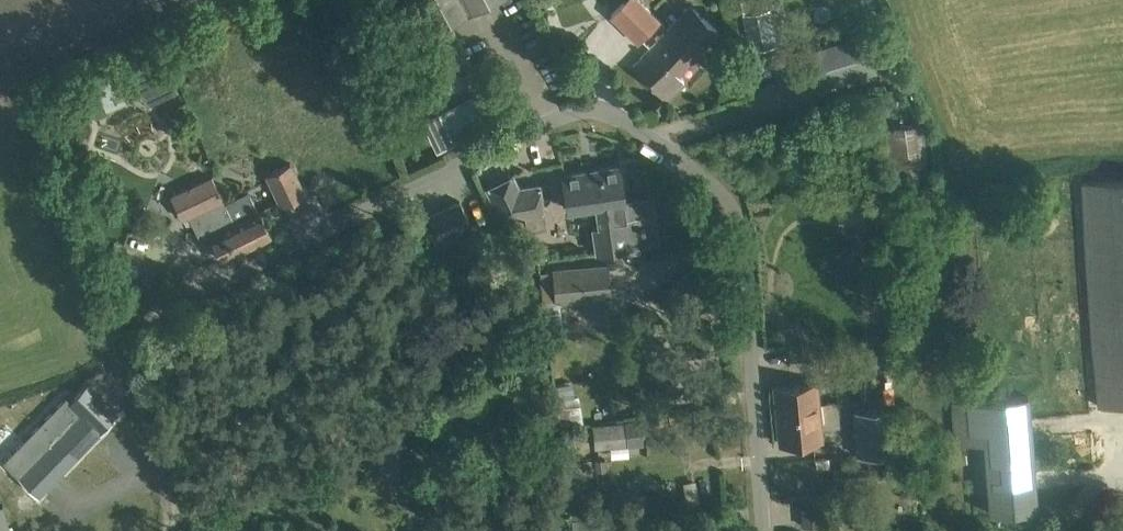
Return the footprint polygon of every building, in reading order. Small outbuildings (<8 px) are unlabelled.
[(434,31),(494,0),(418,0),(434,31)] [(639,0),(625,0),(610,15),(638,42),(659,20),(639,0)] [(775,43),(767,0),(748,0),(742,1),(751,48),(775,43)] [(719,32),(694,6),(632,66),(664,99),(684,80),(677,73),(719,32)] [(875,68),(865,33),(805,51),(815,86),(875,68)] [(92,78),(107,110),(173,80),(158,48),(92,78)] [(471,72),(439,88),(461,133),(493,117),(471,72)] [(422,119),(423,118),(436,145),(461,132),(439,88),(413,101),(422,119)] [(928,177),(922,125),(885,130),(892,181),(928,177)] [(184,190),(171,196),(181,218),(188,215),(200,240),(210,235),(222,260),(228,257),(247,247),(224,202),(212,177),(211,177),(204,163),(177,176),(184,190)] [(266,174),(281,206),(305,194),(290,163),(266,174)] [(561,175),(566,208),(595,204),(595,201),(603,200),(603,202),(623,200),(625,199),(619,165),(561,175)] [(487,188),(503,219),(543,214),(539,185),(519,188),(512,174),(487,188)] [(1086,183),(1099,406),(1122,405),(1122,181),(1086,183)] [(247,247),(271,235),(259,210),(257,210),(250,195),(239,201),(236,196),(224,202),(247,247)] [(640,247),(639,245),(643,245),(638,205),(624,208),(623,200),(603,202),(603,200),(595,201),(595,204),(598,227),(592,228),(595,252),(625,247),(625,249),(627,252),(638,251),(640,247)] [(428,216),(439,239),(470,223),(459,201),(428,216)] [(552,270),(555,302),(610,298),(607,266),(552,270)] [(82,412),(59,436),(78,454),(107,424),(116,415),(90,390),(93,388),(88,382),(70,400),(82,412)] [(822,440),(817,383),(774,387),(779,444),(822,440)] [(560,420),(584,419),(583,394),(559,395),(560,420)] [(980,400),(952,402),(955,443),(983,441),(988,513),(1036,510),(1028,396),(980,400)] [(895,453),(893,410),(855,412),(857,439),(869,438),(870,455),(895,453)] [(640,420),(593,425),(594,447),(642,443),(640,420)] [(382,458),(383,475),(404,473),(403,458),(382,458)] [(832,466),(832,481),(868,482),(868,467),(832,466)] [(822,525),(821,496),(801,497),(802,526),(822,525)] [(3,503),(0,504),(0,530),(15,530),(3,503)]
